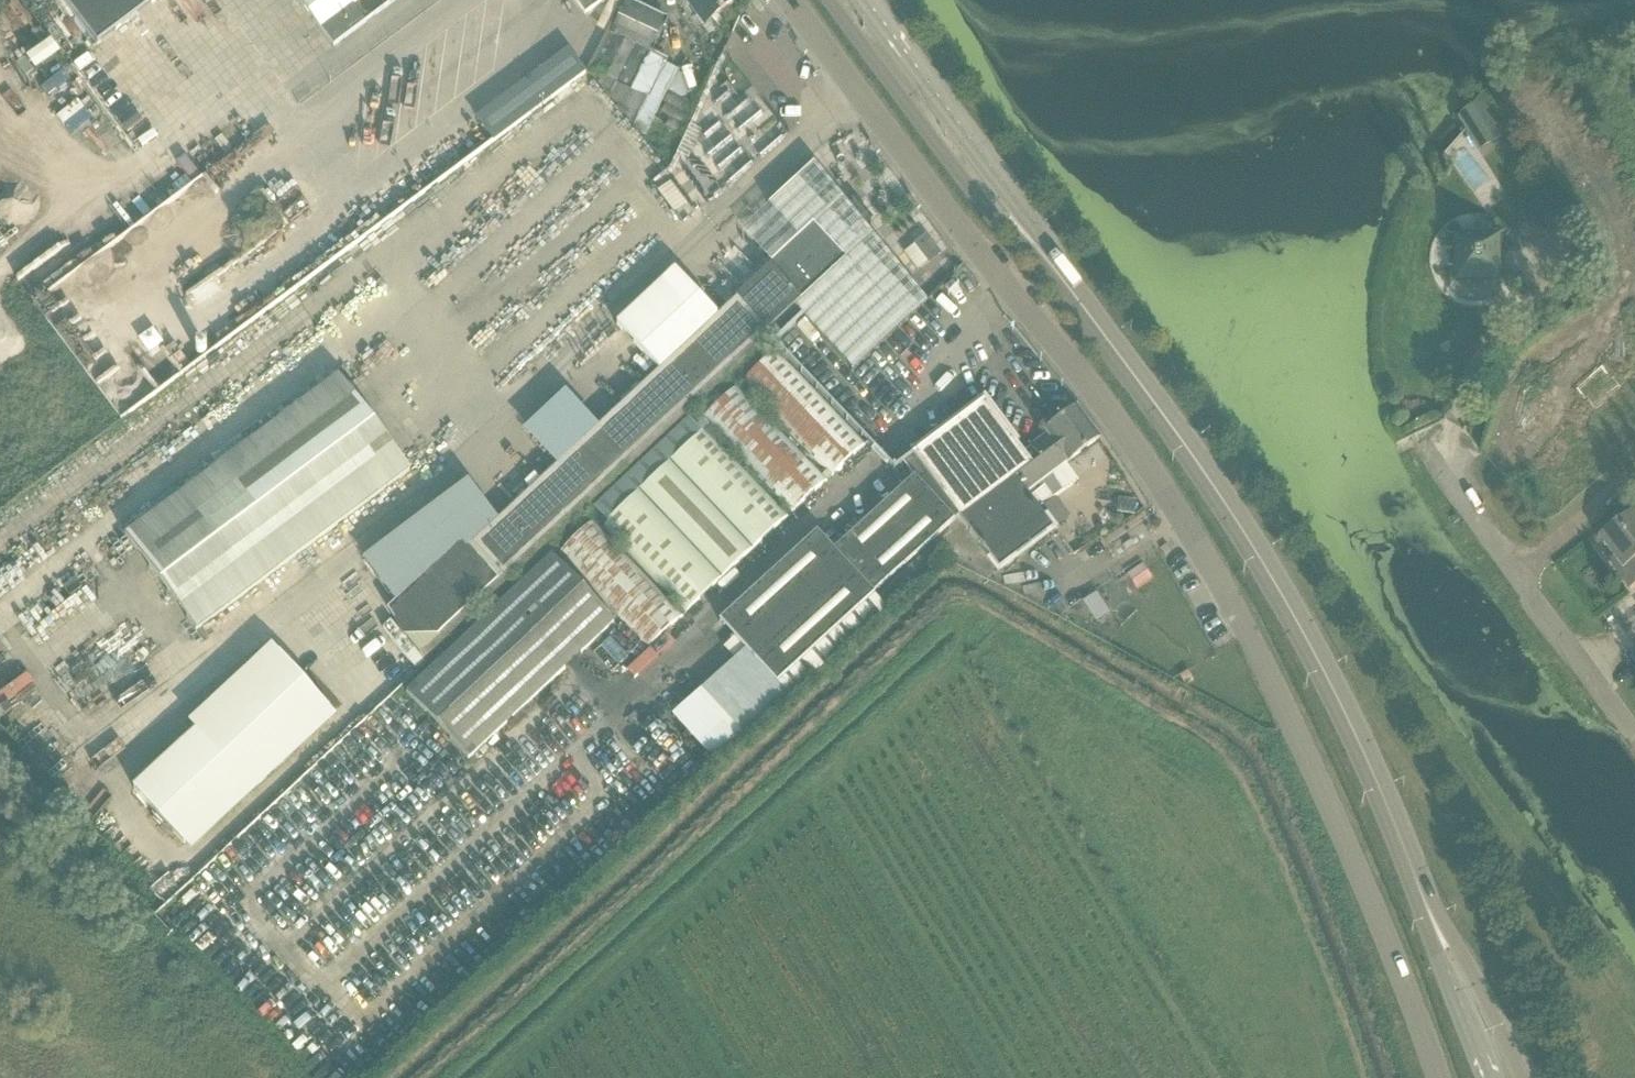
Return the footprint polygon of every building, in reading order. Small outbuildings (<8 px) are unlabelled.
[(97,44),(156,0),(64,0),(97,44)] [(333,45),(393,0),(299,0),(333,45)] [(585,14),(604,0),(574,0),(585,14)] [(591,72),(599,75),(597,81),(635,127),(647,133),(657,114),(645,107),(670,61),(670,60),(654,52),(669,19),(628,0),(627,0),(612,33),(610,33),(591,72)] [(705,11),(695,18),(707,35),(724,23),(718,15),(738,0),(697,0),(705,11)] [(1456,108),(1471,149),(1500,138),(1485,98),(1456,108)] [(659,373),(473,545),(502,577),(793,305),(853,369),(926,302),(814,164),(741,231),(773,266),(741,295),(742,296),(718,318),(675,272),(616,326),(659,373)] [(912,268),(939,256),(930,235),(902,248),(912,268)] [(1495,277),(1494,253),(1494,239),(1452,240),(1453,283),(1489,282),(1489,277),(1495,277)] [(745,381),(835,476),(866,446),(777,351),(745,381)] [(339,377),(127,536),(199,631),(411,472),(339,377)] [(707,416),(797,511),(828,481),(765,415),(769,412),(758,400),(754,404),(738,387),(707,416)] [(874,594),(956,520),(996,573),(1000,570),(1054,530),(1045,517),(1039,509),(1027,494),(1014,476),(1030,464),(1022,454),(983,401),(965,414),(916,451),(902,461),(914,478),(835,551),(819,533),(722,622),(778,683),(792,698),(887,609),(875,596),(874,594)] [(1068,462),(1099,440),(1076,408),(1044,431),(1048,435),(1023,454),(1022,454),(1030,464),(1014,476),(1027,494),(1039,509),(1077,480),(1065,464),(1068,462)] [(606,525),(689,613),(789,518),(706,430),(606,525)] [(1629,589),(1634,585),(1634,520),(1631,514),(1598,538),(1619,566),(1614,569),(1629,589)] [(561,554),(651,648),(684,617),(593,523),(561,554)] [(553,555),(407,693),(471,760),(617,623),(553,555)] [(1082,600),(1093,620),(1107,613),(1095,593),(1082,600)] [(317,598),(321,626),(352,622),(349,594),(317,598)] [(280,653),(134,790),(184,843),(330,707),(280,653)]
